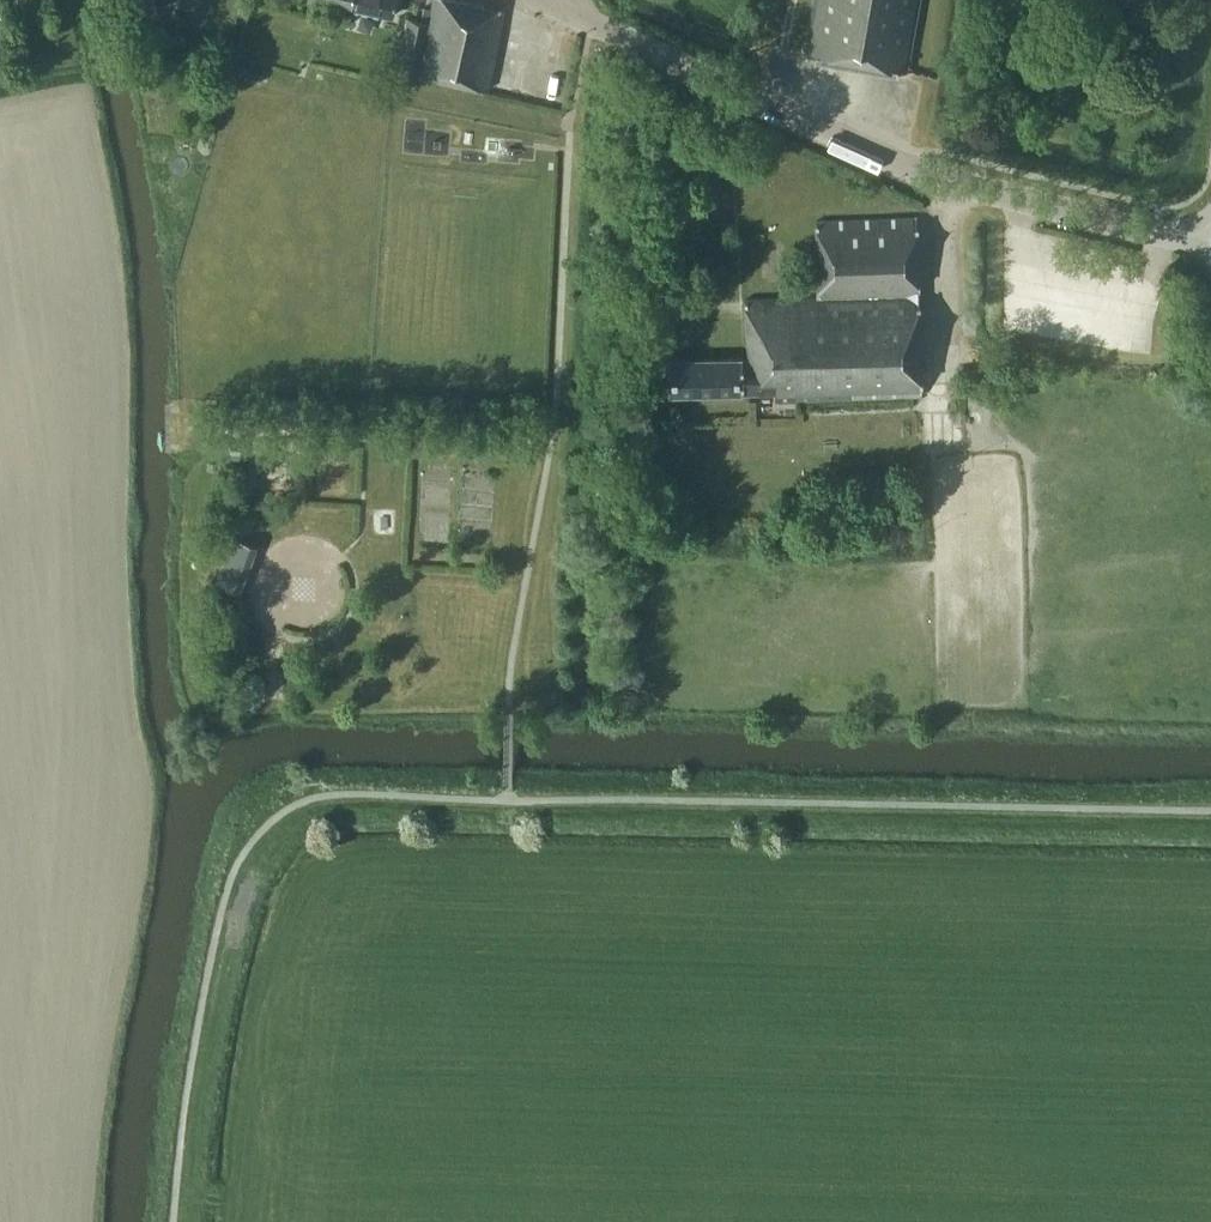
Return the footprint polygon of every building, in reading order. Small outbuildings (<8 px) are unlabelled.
[(158,15),(155,0),(126,0),(131,21),(158,15)] [(351,5),(393,14),(396,0),(352,0),(351,5)] [(505,8),(469,0),(434,0),(432,7),(424,5),(422,18),(408,15),(397,68),(488,88),(505,8)] [(805,53),(906,71),(919,0),(814,0),(805,53)] [(262,73),(248,68),(244,79),(259,84),(262,73)] [(222,86),(209,83),(206,98),(218,101),(222,86)] [(920,383),(922,383),(919,303),(917,303),(917,286),(919,286),(918,226),(916,226),(916,216),(817,219),(819,296),(747,298),(749,355),(670,358),(671,393),(743,391),(743,390),(776,389),(776,399),(921,395),(920,383)] [(237,445),(224,445),(224,456),(237,457),(237,445)] [(215,581),(240,591),(258,545),(233,535),(215,581)]
